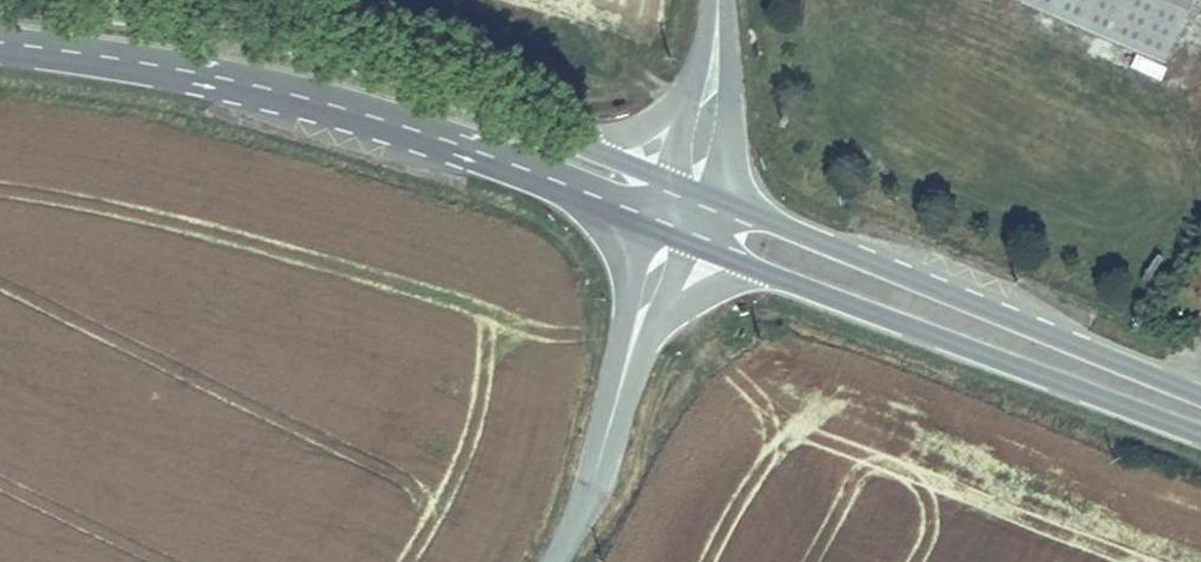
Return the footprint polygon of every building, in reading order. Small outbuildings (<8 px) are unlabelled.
[(1157,59),(1181,0),(1017,0),(1157,59)]
